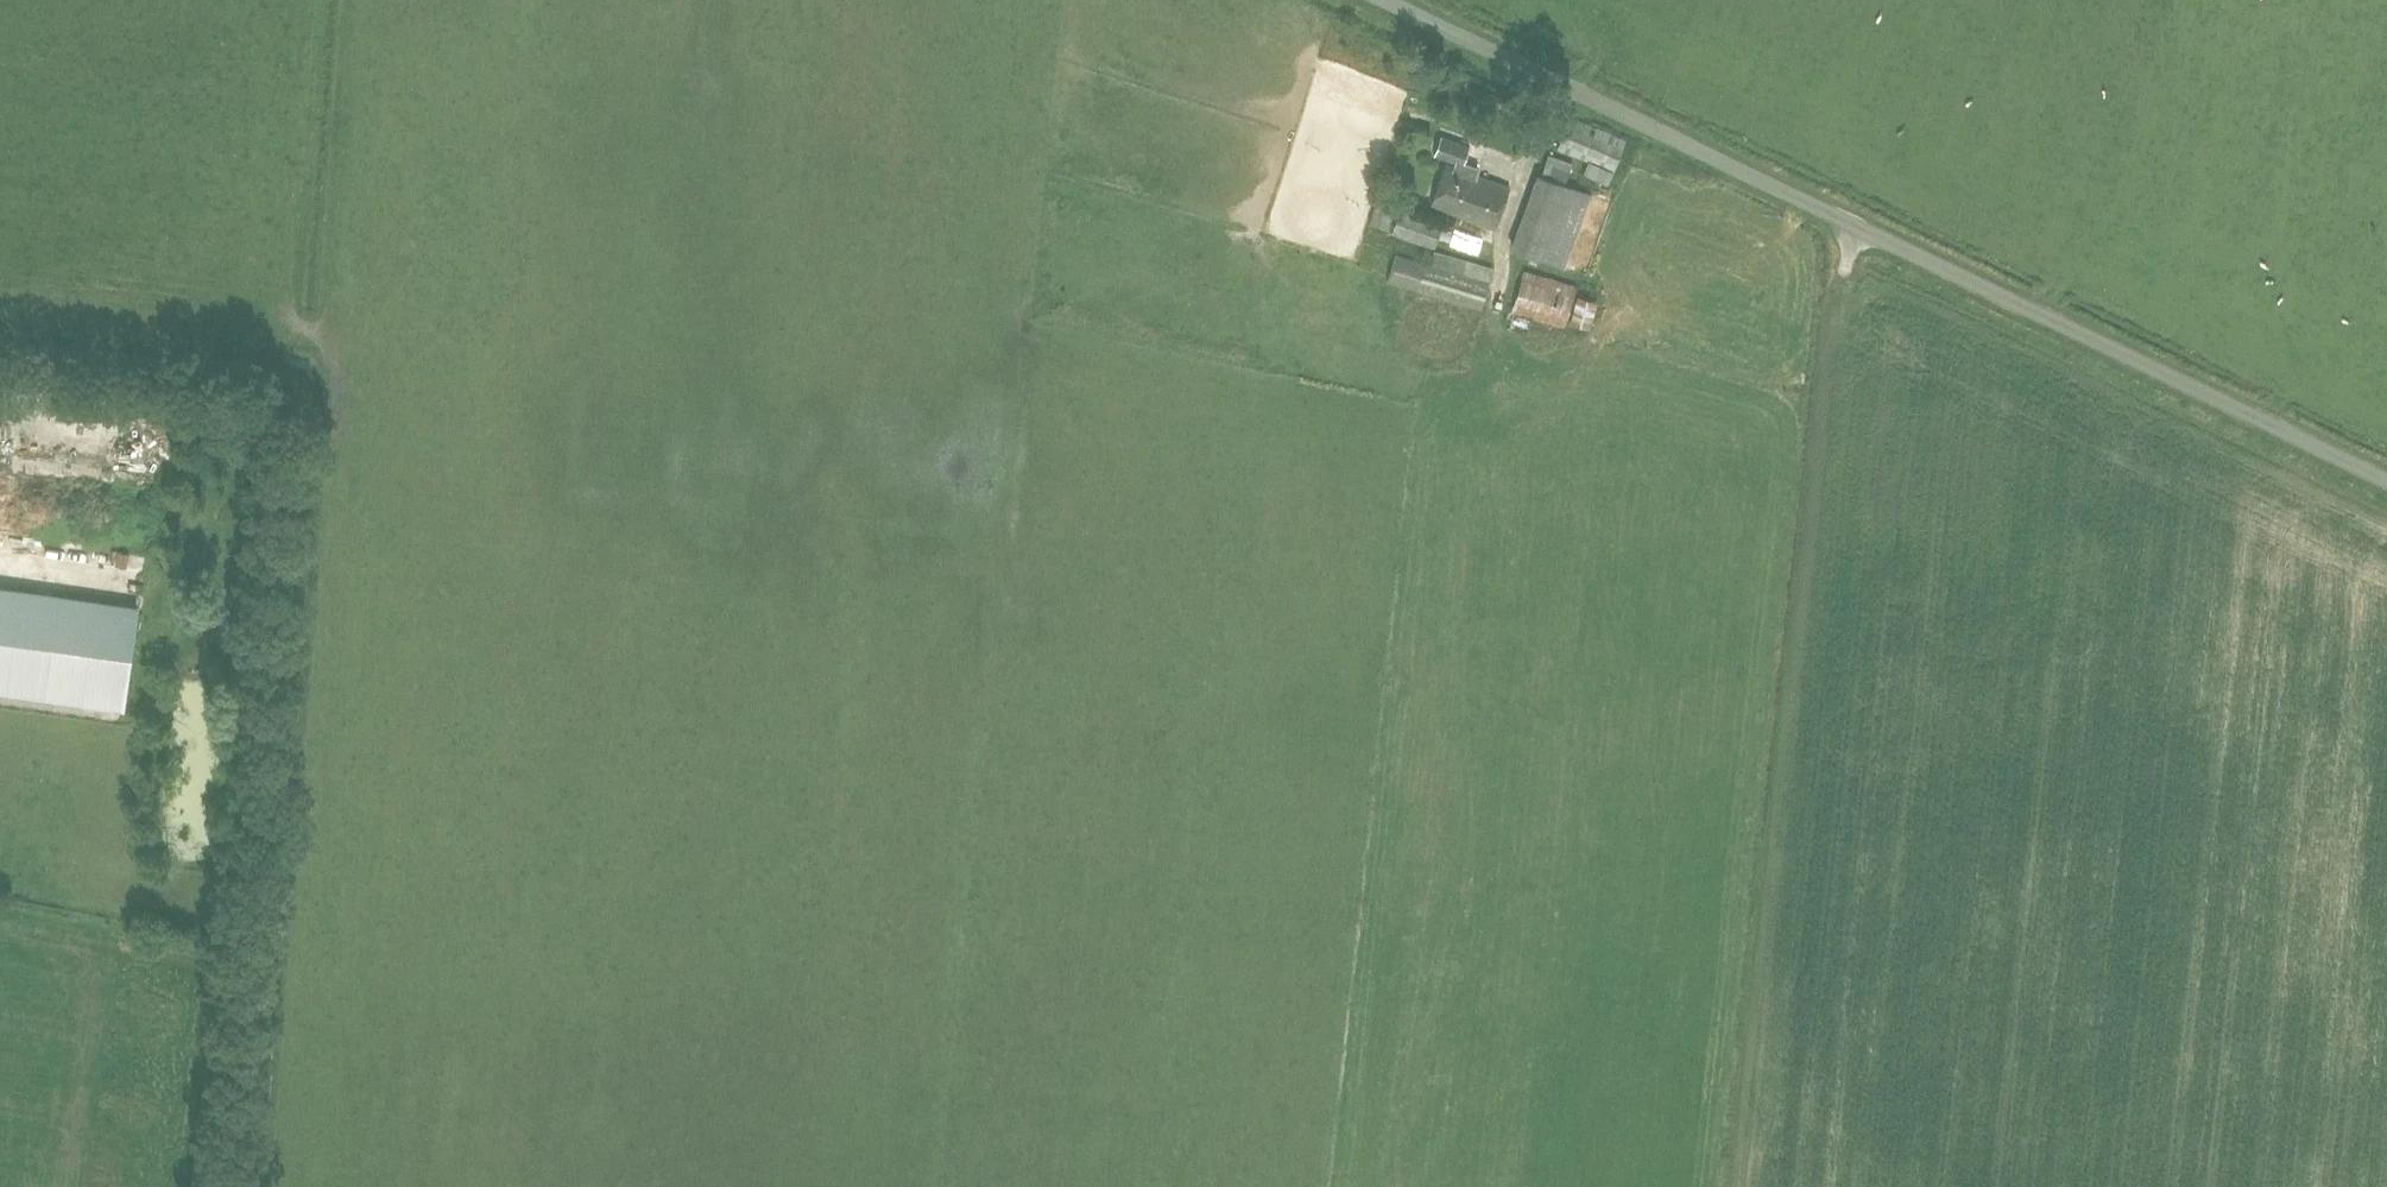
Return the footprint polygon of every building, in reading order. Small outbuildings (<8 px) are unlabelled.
[(1614,170),(1626,140),(1568,116),(1556,146),(1588,159),(1582,173),(1607,183),(1613,170),(1614,170)] [(1479,167),(1464,162),(1470,146),(1441,135),(1434,154),(1457,162),(1455,166),(1446,163),(1432,203),(1495,228),(1510,186),(1476,174),(1479,167)] [(1565,183),(1571,162),(1548,153),(1540,174),(1536,172),(1516,227),(1520,229),(1513,248),(1564,266),(1590,192),(1565,183)] [(1434,248),(1441,224),(1399,208),(1390,233),(1434,248)] [(1492,266),(1434,249),(1430,263),(1395,252),(1386,281),(1481,308),(1492,266)] [(1564,327),(1577,283),(1524,269),(1511,312),(1512,312),(1507,326),(1527,333),(1532,318),(1564,327)] [(1589,328),(1597,299),(1577,293),(1568,322),(1589,328)] [(0,587),(0,689),(123,706),(137,606),(0,587)]
